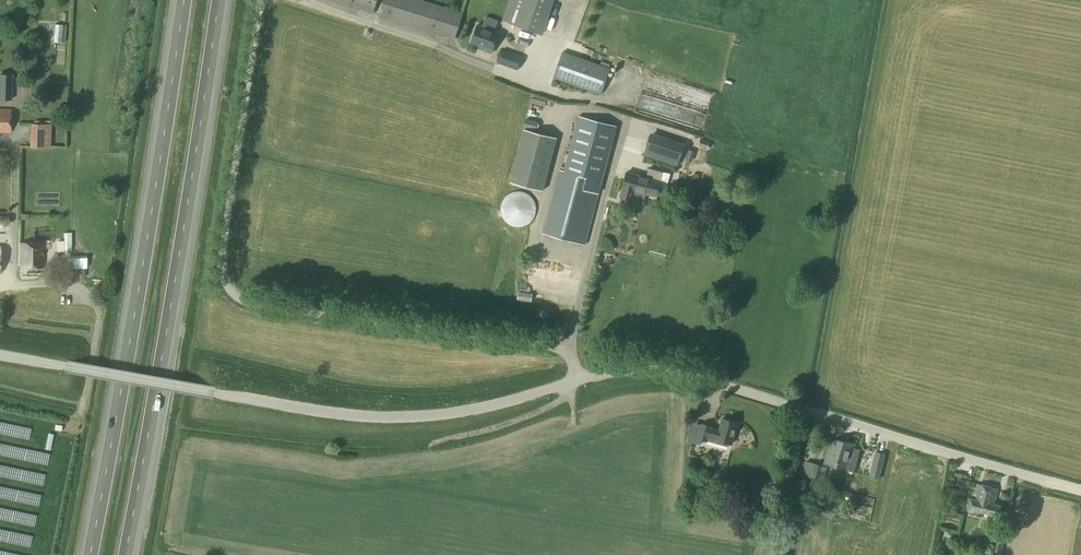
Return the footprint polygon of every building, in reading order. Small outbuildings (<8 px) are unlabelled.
[(504,18),(541,28),(549,0),(509,0),(504,18)] [(447,22),(446,32),(456,33),(457,23),(447,22)] [(471,42),(493,50),(499,32),(477,25),(471,42)] [(498,63),(518,71),(523,56),(503,49),(498,63)] [(554,78),(601,95),(610,69),(564,52),(554,78)] [(11,74),(4,74),(0,74),(0,99),(11,99),(11,74)] [(10,132),(10,109),(0,109),(0,132),(10,132)] [(542,233),(585,245),(608,155),(611,156),(618,127),(578,116),(563,171),(559,170),(542,233)] [(33,124),(32,146),(48,147),(49,125),(33,124)] [(511,184),(545,193),(559,140),(525,131),(511,184)] [(684,147),(650,136),(644,155),(677,167),(684,147)] [(665,172),(664,188),(672,188),(673,172),(665,172)] [(623,187),(623,188),(621,197),(643,203),(646,193),(658,196),(662,182),(627,173),(623,187)] [(501,209),(502,216),(505,220),(510,224),(517,226),(522,226),(526,225),(530,222),(533,218),(535,213),(536,208),(534,203),(532,198),(528,195),(524,193),(520,192),(515,192),(509,194),(504,198),(502,204),(501,209)] [(20,267),(42,267),(42,244),(21,243),(20,267)] [(56,258),(56,269),(86,269),(86,258),(56,258)] [(689,442),(715,449),(713,454),(728,458),(737,424),(722,419),(719,430),(711,428),(711,427),(701,424),(701,426),(694,424),(689,442)] [(836,467),(843,442),(831,438),(827,452),(826,452),(824,453),(823,455),(824,457),(826,457),(824,464),(836,467)] [(861,450),(854,448),(855,445),(843,442),(836,467),(855,472),(861,450)] [(875,452),(870,474),(881,477),(887,455),(875,452)] [(802,483),(813,485),(815,478),(824,480),(827,467),(807,462),(802,483)] [(969,508),(998,515),(1000,506),(994,505),(998,489),(977,484),(973,500),(971,499),(969,508)]
